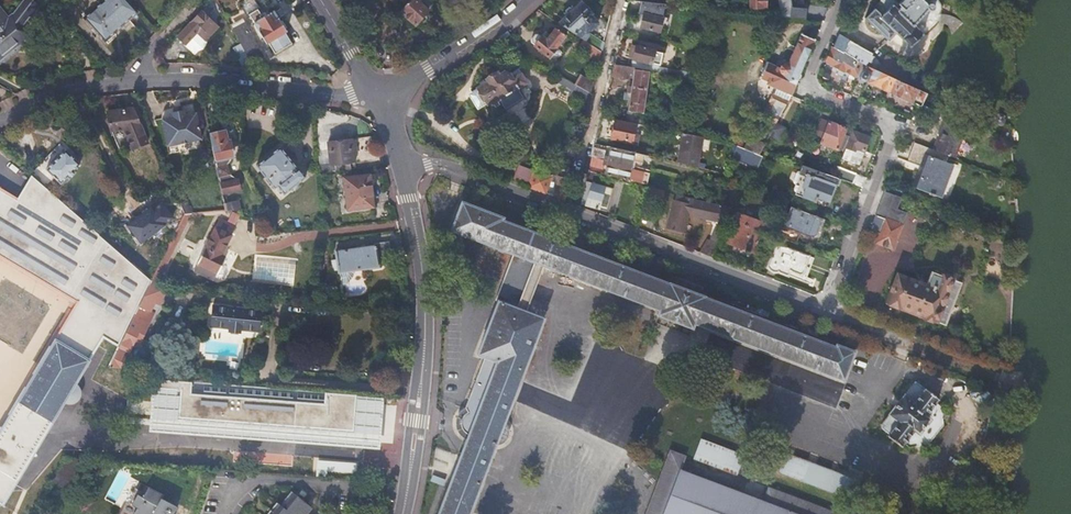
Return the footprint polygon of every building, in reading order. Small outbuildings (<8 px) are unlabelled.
[(39,6),(34,2),(31,0),(23,0),(17,10),(19,12),(29,18),(31,18),(39,6)] [(142,7),(135,0),(104,0),(89,16),(110,36),(125,20),(128,22),(142,7)] [(268,42),(275,53),(291,43),(285,32),(287,30),(274,10),(267,14),(266,12),(260,15),(258,10),(253,0),(244,5),(250,15),(251,15),(266,43),(268,42)] [(428,9),(420,2),(422,0),(406,0),(407,2),(401,9),(414,23),(428,9)] [(434,4),(430,0),(422,0),(420,2),(428,9),(434,4)] [(749,15),(763,16),(763,0),(748,0),(749,15)] [(780,18),(804,20),(804,9),(790,8),(789,0),(777,0),(780,18)] [(865,20),(887,42),(895,35),(909,48),(921,36),(913,28),(923,17),(928,12),(930,11),(931,10),(931,9),(931,8),(931,7),(930,6),(929,6),(927,5),(921,0),(913,0),(908,5),(903,0),(898,6),(899,8),(897,11),(892,6),(890,7),(884,1),(865,20)] [(646,1),(642,1),(637,26),(645,27),(646,31),(659,32),(660,25),(667,26),(668,19),(661,18),(663,6),(646,3),(646,1)] [(581,4),(558,23),(579,36),(583,32),(585,33),(598,23),(591,14),(590,15),(588,13),(588,12),(581,4)] [(24,27),(14,15),(9,18),(0,6),(0,55),(19,41),(21,44),(31,36),(24,27)] [(24,27),(29,18),(19,12),(14,15),(24,27)] [(190,24),(177,37),(192,50),(193,50),(196,52),(198,49),(200,49),(204,45),(204,43),(206,41),(205,40),(217,27),(201,12),(190,24)] [(913,28),(921,36),(931,26),(923,17),(913,28)] [(248,57),(253,66),(265,58),(244,22),(232,28),(240,42),(248,57)] [(535,47),(555,61),(562,51),(558,48),(566,35),(554,28),(546,39),(541,37),(540,38),(537,35),(534,35),(531,41),(531,44),(535,46),(535,47)] [(603,43),(603,42),(589,33),(585,40),(601,51),(603,43)] [(765,64),(758,79),(791,93),(814,41),(800,35),(786,66),(784,65),(783,65),(781,66),(779,67),(778,69),(765,64)] [(837,35),(831,48),(862,62),(865,63),(866,64),(868,61),(862,58),(866,49),(837,35)] [(598,62),(601,51),(585,40),(583,39),(577,48),(598,62)] [(651,70),(648,44),(632,40),(630,47),(635,49),(634,54),(631,66),(635,67),(651,70)] [(240,61),(248,57),(240,42),(232,47),(240,61)] [(831,48),(825,62),(842,70),(843,69),(857,75),(862,62),(831,48)] [(879,51),(872,67),(892,76),(897,78),(903,65),(879,51)] [(865,63),(860,75),(861,77),(886,89),(892,76),(872,67),(866,64),(865,63)] [(631,66),(615,64),(612,74),(633,78),(627,121),(642,124),(648,72),(634,69),(635,67),(631,66)] [(524,74),(520,67),(510,73),(511,74),(508,75),(506,72),(500,75),(499,73),(487,81),(488,82),(467,96),(476,111),(489,103),(493,109),(501,104),(505,110),(517,102),(511,93),(526,83),(521,76),(524,74)] [(679,70),(677,77),(678,77),(677,81),(687,84),(690,72),(679,70)] [(581,86),(590,92),(593,81),(580,73),(574,82),(581,86)] [(572,89),(577,92),(581,86),(574,82),(560,74),(556,83),(571,91),(572,89)] [(892,76),(886,89),(919,105),(920,105),(925,93),(897,78),(892,76)] [(677,81),(676,90),(685,92),(687,84),(677,81)] [(855,82),(850,96),(857,98),(862,84),(855,82)] [(578,115),(584,117),(590,95),(590,92),(581,86),(577,92),(582,96),(578,115)] [(773,97),(764,119),(776,124),(787,103),(773,97)] [(942,114),(920,105),(919,105),(911,119),(910,120),(923,124),(926,117),(938,122),(942,114)] [(199,138),(195,111),(183,112),(182,107),(181,108),(172,109),(170,109),(171,114),(159,116),(163,143),(199,138)] [(144,143),(133,112),(123,113),(122,109),(107,111),(111,131),(123,131),(131,151),(144,143)] [(990,123),(1002,127),(1004,120),(1003,119),(1004,116),(996,114),(995,116),(993,116),(990,123)] [(844,129),(819,120),(811,141),(836,150),(844,129)] [(639,145),(643,127),(614,121),(610,138),(639,145)] [(943,122),(932,150),(947,156),(953,158),(963,130),(943,122)] [(776,124),(770,137),(778,140),(784,128),(776,124)] [(850,132),(840,159),(857,166),(867,138),(850,132)] [(210,160),(210,161),(211,166),(213,184),(213,188),(214,192),(214,194),(233,192),(232,190),(231,182),(224,176),(222,165),(228,158),(226,143),(224,143),(222,133),(211,134),(206,135),(207,140),(210,160)] [(747,137),(737,133),(733,143),(743,147),(747,137)] [(683,135),(676,165),(696,169),(699,157),(700,150),(707,151),(710,140),(683,135)] [(330,141),(329,172),(350,169),(350,163),(354,162),(353,142),(330,141)] [(566,154),(574,156),(575,152),(577,142),(570,141),(566,154)] [(749,141),(745,150),(755,154),(760,156),(763,151),(765,147),(749,141)] [(913,142),(906,161),(924,168),(916,189),(930,194),(939,198),(951,166),(944,163),(947,156),(932,150),(913,142)] [(273,182),(278,192),(301,180),(296,171),(294,171),(280,145),(256,158),(269,184),(273,182)] [(631,165),(635,151),(618,147),(613,146),(610,156),(607,155),(608,150),(594,146),(592,155),(624,163),(631,165)] [(61,147),(31,175),(41,184),(45,188),(54,179),(60,185),(67,179),(69,181),(75,175),(73,173),(80,167),(67,151),(66,152),(63,149),(61,147)] [(743,150),(740,157),(752,161),(755,154),(745,150),(743,150)] [(628,179),(631,165),(624,163),(592,155),(590,166),(603,169),(605,163),(608,164),(606,174),(610,175),(619,177),(628,179)] [(512,180),(515,181),(520,166),(518,165),(512,180)] [(515,181),(528,186),(534,171),(520,166),(515,181)] [(796,182),(794,190),(795,193),(795,195),(814,203),(814,202),(823,205),(824,202),(830,204),(838,180),(837,179),(832,178),(802,167),(800,173),(797,175),(795,178),(796,182)] [(865,179),(836,168),(832,178),(837,179),(838,178),(862,186),(865,179)] [(1001,168),(999,176),(1013,181),(1013,170),(1001,168)] [(543,192),(563,199),(568,177),(552,173),(550,177),(534,171),(528,186),(543,192)] [(372,206),(369,174),(344,176),(346,207),(361,207),(372,206)] [(159,182),(162,191),(169,189),(165,179),(159,182)] [(605,210),(612,187),(592,181),(585,203),(605,210)] [(883,192),(879,202),(889,206),(893,196),(883,192)] [(728,210),(679,198),(678,204),(677,204),(673,222),(684,225),(688,213),(691,214),(691,215),(724,223),(728,210)] [(174,202),(178,215),(185,215),(186,215),(181,200),(174,202)] [(22,274),(49,300),(75,323),(77,325),(78,326),(82,319),(77,316),(81,310),(103,323),(114,303),(102,296),(104,293),(116,300),(129,277),(96,258),(86,275),(69,265),(79,247),(29,218),(20,235),(3,226),(12,208),(0,201),(0,254),(22,274)] [(830,344),(828,346),(699,296),(668,283),(632,269),(590,253),(515,224),(499,219),(499,215),(453,201),(441,231),(506,257),(489,300),(491,300),(469,356),(480,360),(488,364),(468,413),(464,413),(460,414),(458,416),(456,418),(454,421),(454,424),(455,427),(457,431),(460,433),(462,434),(461,435),(434,508),(431,513),(468,513),(477,490),(512,398),(542,318),(524,311),(531,293),(539,269),(615,298),(652,311),(650,316),(685,329),(687,324),(840,384),(851,352),(830,344)] [(216,203),(216,212),(230,210),(229,202),(216,203)] [(879,202),(868,231),(879,235),(875,243),(892,250),(901,226),(897,224),(902,211),(889,206),(879,202)] [(821,220),(789,208),(781,228),(806,238),(808,238),(809,237),(811,237),(813,236),(815,235),(816,233),(818,227),(821,220)] [(120,233),(137,245),(151,223),(135,212),(120,233)] [(230,213),(228,223),(236,225),(239,215),(230,213)] [(178,215),(147,282),(155,283),(186,215),(185,215),(178,215)] [(738,216),(727,244),(754,254),(764,226),(738,216)] [(219,258),(231,227),(215,221),(192,275),(213,283),(223,260),(219,258)] [(375,260),(389,257),(387,241),(372,243),(372,246),(334,252),(338,273),(376,266),(375,260)] [(717,244),(707,241),(699,253),(710,258),(717,244)] [(775,245),(766,268),(786,276),(788,271),(799,275),(807,257),(775,245)] [(2,503),(43,434),(62,401),(67,403),(70,403),(75,402),(78,399),(79,397),(81,394),(81,390),(80,387),(78,384),(75,381),(88,359),(62,343),(55,339),(67,319),(74,323),(77,325),(75,323),(49,300),(22,274),(0,254),(0,502),(2,503)] [(807,257),(799,275),(788,271),(786,276),(802,282),(811,259),(807,257)] [(936,322),(952,280),(949,279),(950,276),(942,273),(941,276),(930,272),(925,286),(896,276),(887,304),(899,308),(900,308),(923,316),(923,317),(936,322)] [(128,325),(113,358),(109,366),(118,366),(120,360),(124,361),(126,361),(128,358),(127,355),(134,341),(139,343),(146,326),(148,327),(152,318),(145,314),(152,301),(157,303),(162,291),(147,284),(128,325)] [(255,333),(256,311),(209,307),(207,329),(225,330),(224,334),(236,335),(237,331),(255,333)] [(55,339),(62,343),(74,323),(67,319),(55,339)] [(188,373),(159,369),(158,378),(188,380),(188,373)] [(924,417),(938,399),(925,389),(924,389),(914,381),(904,395),(903,394),(888,413),(888,414),(880,425),(881,429),(888,434),(886,436),(900,447),(913,431),(918,434),(928,420),(924,417)] [(371,421),(383,422),(383,411),(372,410),(371,421)] [(134,426),(147,429),(150,416),(137,413),(134,426)] [(701,438),(693,458),(736,474),(744,455),(701,438)] [(770,448),(763,468),(846,499),(853,479),(770,448)] [(646,513),(839,513),(767,486),(761,502),(678,471),(684,457),(670,452),(646,513)] [(179,504),(147,489),(143,498),(137,495),(131,506),(137,509),(135,513),(174,513),(179,504)] [(307,513),(312,506),(295,494),(284,507),(281,505),(274,513),(308,513),(307,513)]
